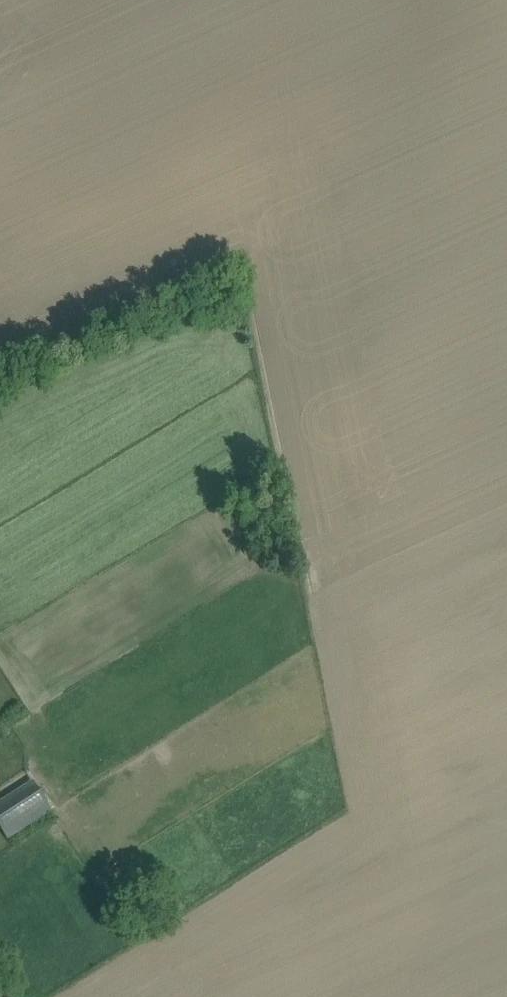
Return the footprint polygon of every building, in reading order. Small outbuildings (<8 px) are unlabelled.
[(32,781),(0,801),(0,828),(7,839),(51,811),(32,781)]
